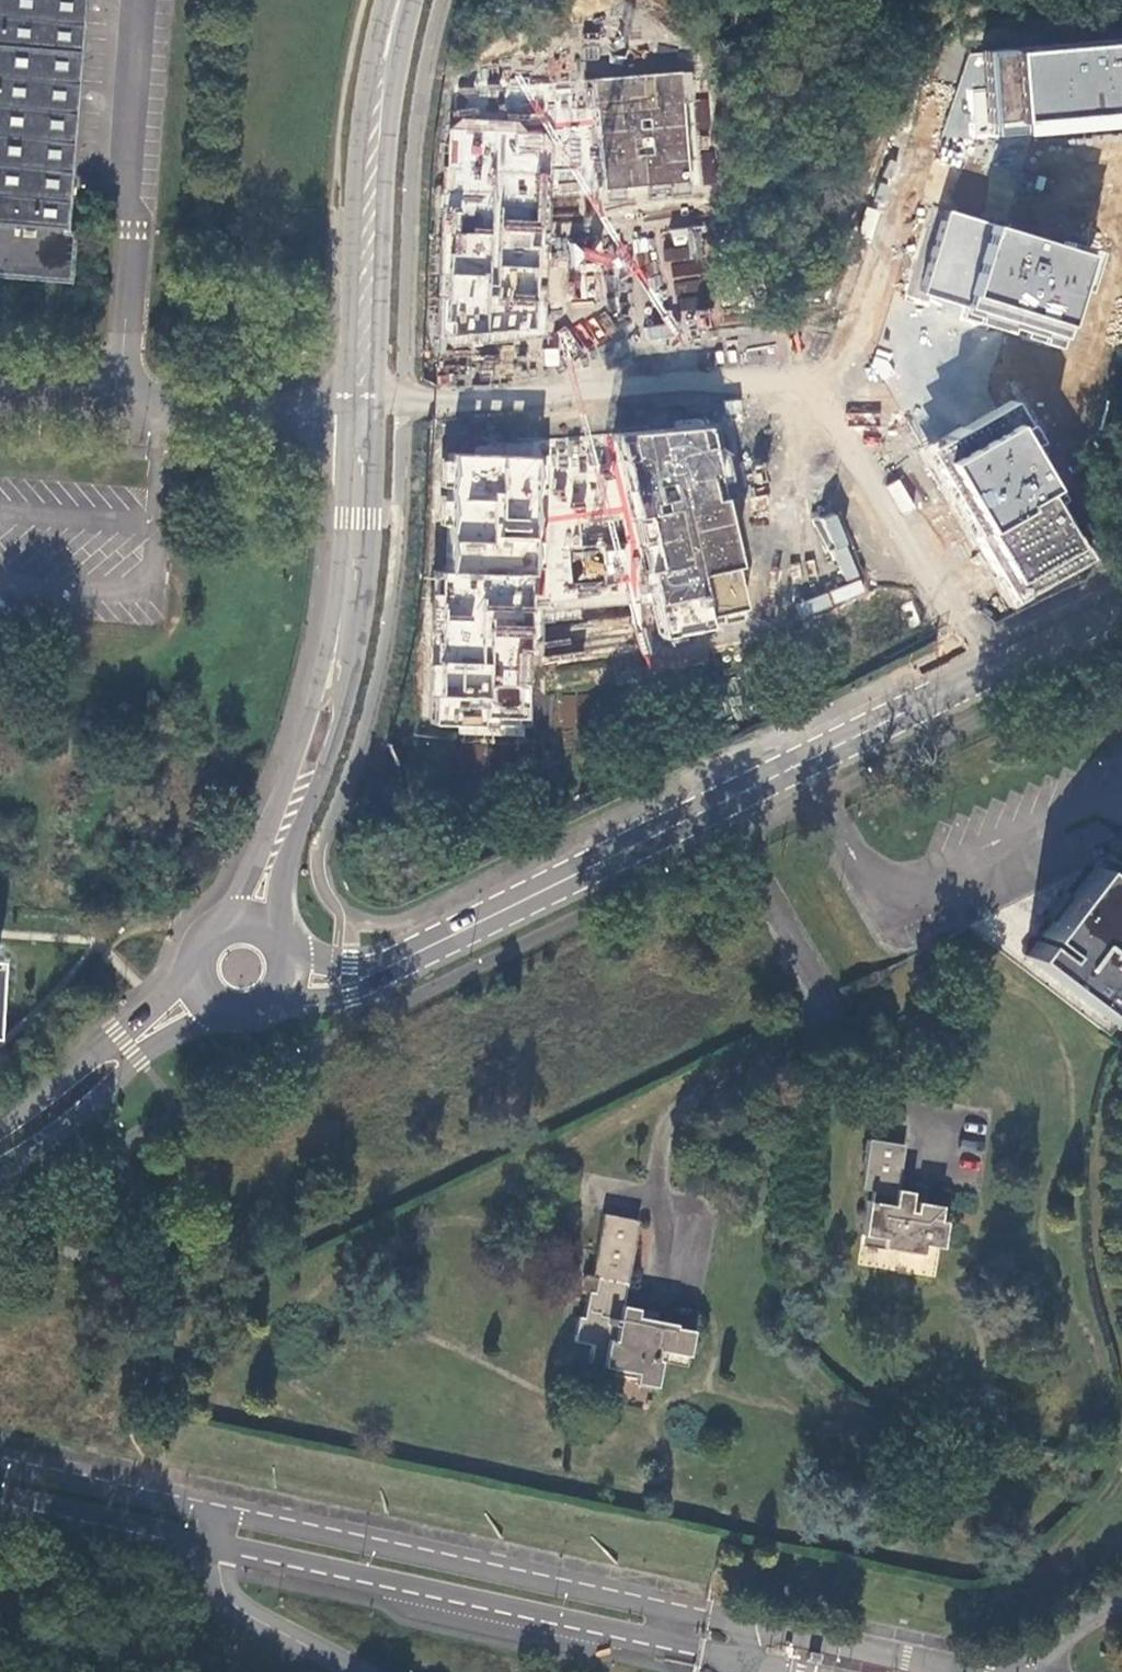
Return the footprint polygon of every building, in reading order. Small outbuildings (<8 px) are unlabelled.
[(70,281),(70,282),(72,282),(76,228),(66,226),(70,178),(83,0),(0,0),(0,276),(70,281)] [(980,48),(987,119),(989,119),(990,130),(1121,119),(1121,35),(980,48)] [(694,183),(684,73),(592,81),(605,188),(694,183)] [(524,122),(463,119),(450,129),(446,338),(546,334),(546,136),(528,133),(524,122)] [(918,289),(1056,332),(1081,251),(943,207),(918,289)] [(658,232),(676,321),(716,313),(698,224),(658,232)] [(611,271),(612,248),(573,247),(572,298),(599,299),(599,270),(611,271)] [(587,336),(612,336),(612,320),(588,320),(587,336)] [(647,338),(672,336),(671,323),(646,325),(647,338)] [(1083,553),(995,402),(921,445),(1006,597),(1083,553)] [(620,435),(661,635),(744,615),(702,430),(620,435)] [(434,574),(429,721),(525,723),(535,459),(451,455),(445,574),(434,574)] [(899,480),(888,486),(902,512),(913,506),(899,480)] [(577,723),(581,696),(562,694),(558,721),(577,723)] [(1096,865),(1072,895),(1053,920),(1041,935),(1060,950),(1056,955),(1037,940),(1018,964),(1108,1033),(1121,1016),(1121,1007),(1107,995),(1111,989),(1121,998),(1121,885),(1096,865)] [(867,1143),(866,1143),(858,1192),(871,1194),(869,1206),(867,1206),(862,1238),(884,1241),(882,1249),(921,1255),(923,1245),(941,1248),(945,1224),(938,1223),(941,1207),(916,1203),(914,1212),(907,1211),(910,1194),(896,1191),(899,1173),(903,1148),(867,1143)] [(623,1298),(636,1223),(602,1217),(591,1278),(596,1279),(593,1296),(587,1295),(583,1319),(579,1319),(574,1343),(594,1347),(589,1371),(615,1376),(616,1370),(638,1374),(636,1383),(657,1387),(661,1362),(657,1361),(659,1351),(688,1356),(693,1330),(675,1327),(675,1323),(636,1316),(637,1310),(621,1307),(623,1298)]
